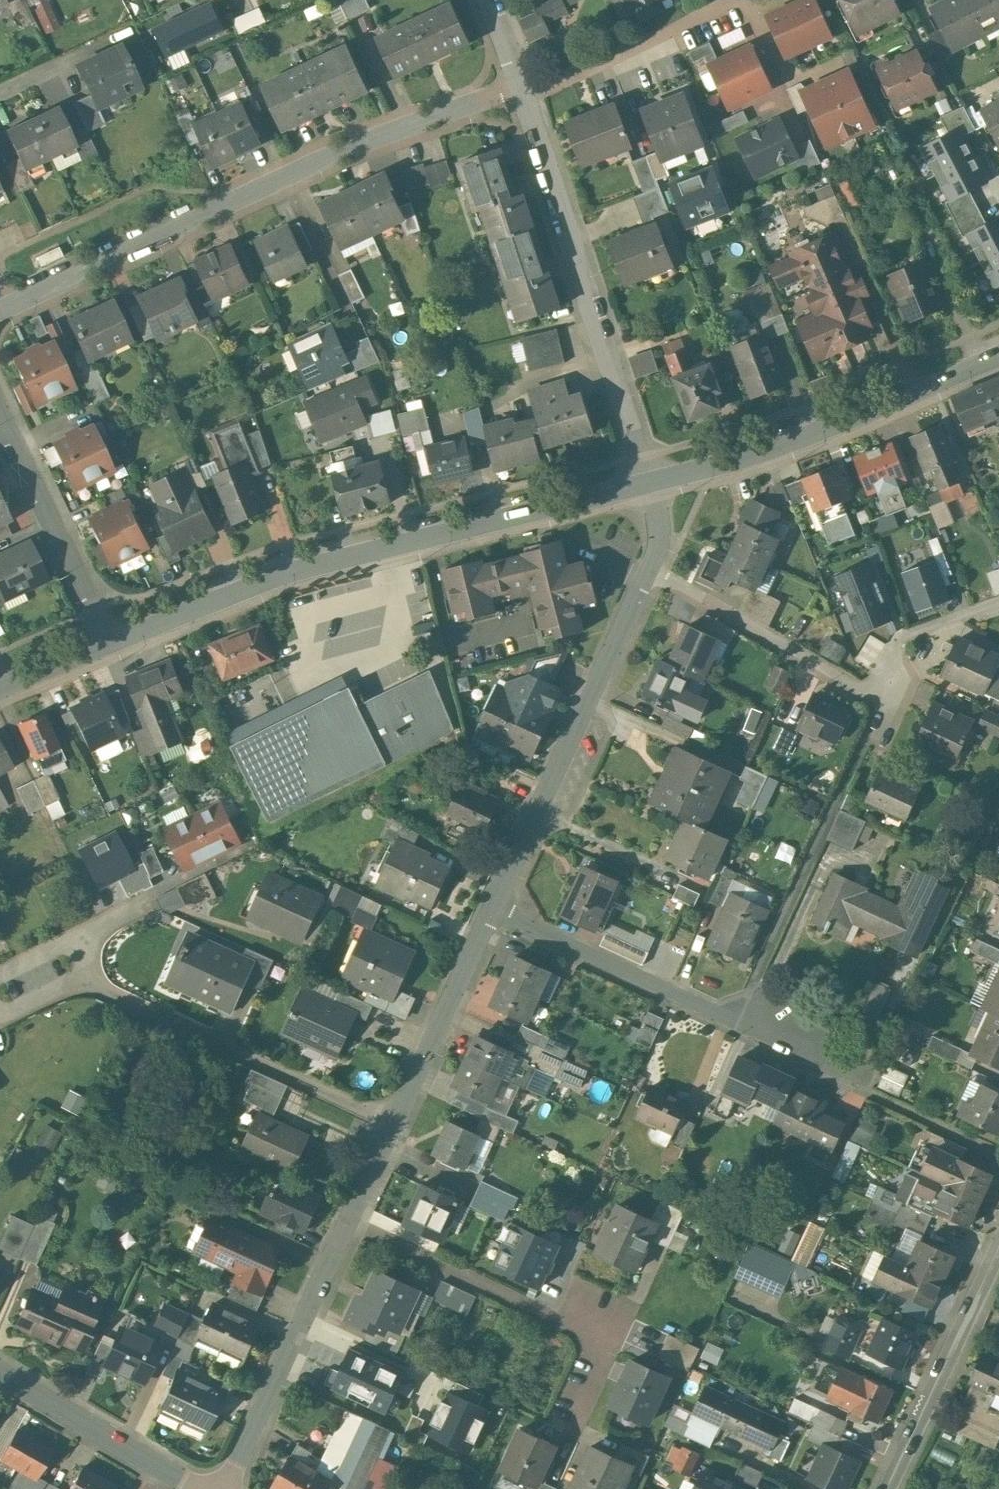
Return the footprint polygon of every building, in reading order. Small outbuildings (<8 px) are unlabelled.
[(4,1),(16,27),(33,20),(24,0),(4,0),(4,1)] [(47,31),(59,25),(47,0),(31,0),(47,31)] [(346,18),(370,7),(366,0),(338,0),(346,18)] [(532,9),(538,23),(563,11),(558,0),(551,0),(532,9)] [(619,18),(632,11),(637,20),(655,11),(650,2),(654,0),(610,0),(619,18)] [(790,6),(808,46),(830,36),(815,1),(814,0),(803,0),(800,1),(790,6)] [(857,33),(899,13),(893,0),(841,0),(857,33)] [(929,7),(940,28),(951,51),(952,52),(998,28),(998,0),(942,0),(929,7)] [(211,2),(154,29),(167,58),(225,31),(211,2)] [(450,3),(375,38),(394,76),(425,62),(437,57),(437,56),(468,41),(450,3)] [(808,46),(790,6),(767,17),(785,57),(808,46)] [(720,35),(722,43),(745,36),(742,27),(720,35)] [(951,51),(940,28),(927,34),(939,57),(951,51)] [(710,42),(689,52),(694,62),(715,52),(710,42)] [(120,45),(76,66),(89,94),(93,102),(94,102),(97,106),(139,86),(120,45)] [(751,46),(709,65),(711,68),(719,86),(760,67),(751,46)] [(904,56),(900,55),(896,57),(895,60),(877,69),(884,83),(882,87),(886,88),(888,91),(887,95),(891,97),(897,109),(915,100),(918,102),(922,100),(923,96),(936,90),(929,75),(933,73),(929,65),(925,64),(924,64),(916,50),(904,56)] [(333,52),(274,80),(277,85),(263,92),(281,130),(367,90),(349,52),(336,58),(333,52)] [(760,67),(719,86),(729,108),(770,88),(760,67)] [(711,68),(700,73),(708,91),(719,86),(711,68)] [(807,89),(801,91),(809,108),(827,147),(875,125),(867,110),(868,110),(863,101),(862,101),(848,70),(807,89)] [(800,82),(786,89),(798,113),(809,108),(801,91),(807,89),(800,82)] [(260,113),(247,85),(234,91),(240,104),(241,103),(248,118),(260,113)] [(93,102),(89,94),(72,102),(84,126),(86,131),(104,123),(97,106),(94,102),(93,102)] [(683,95),(642,111),(658,151),(661,160),(662,159),(702,144),(683,95)] [(979,111),(998,147),(998,100),(979,111)] [(248,118),(241,103),(240,104),(218,114),(237,155),(260,143),(248,118)] [(615,105),(564,125),(580,165),(600,158),(599,154),(626,143),(623,136),(627,135),(615,105)] [(56,106),(43,112),(43,114),(32,119),(50,158),(74,146),(75,146),(69,133),(56,106)] [(950,134),(960,129),(964,136),(976,130),(964,106),(941,117),(950,134)] [(743,110),(721,121),(727,131),(748,121),(743,110)] [(190,112),(177,118),(190,145),(201,140),(194,126),(196,125),(190,112)] [(196,125),(194,126),(201,140),(213,165),(237,155),(218,114),(196,125)] [(50,158),(32,119),(20,125),(19,123),(6,130),(18,157),(24,170),(26,169),(50,158)] [(778,120),(738,139),(749,162),(755,159),(762,173),(792,158),(789,151),(793,149),(793,147),(792,148),(784,132),(785,132),(785,130),(784,131),(778,120)] [(84,126),(69,133),(75,146),(74,146),(82,163),(97,155),(86,131),(84,126)] [(923,148),(937,175),(974,155),(964,136),(960,129),(950,134),(923,148)] [(499,149),(458,162),(474,210),(482,208),(514,197),(499,149)] [(658,151),(647,155),(656,180),(669,175),(662,159),(661,160),(658,151)] [(647,155),(631,161),(642,192),(659,186),(656,180),(647,155)] [(950,200),(950,201),(970,191),(988,182),(974,155),(937,175),(950,200)] [(24,170),(18,157),(4,164),(18,193),(33,185),(26,169),(24,170)] [(446,160),(424,167),(429,184),(431,188),(453,181),(446,160)] [(423,163),(401,170),(408,191),(429,184),(424,167),(423,163)] [(712,169),(672,185),(688,225),(728,210),(712,169)] [(849,171),(837,177),(842,189),(855,183),(849,171)] [(385,172),(373,178),(373,179),(351,190),(371,233),(373,233),(370,227),(383,221),(386,226),(400,220),(404,218),(398,206),(391,193),(394,191),(385,172)] [(855,183),(842,189),(850,205),(862,200),(855,183)] [(642,192),(632,196),(641,221),(668,211),(659,186),(642,192)] [(351,190),(319,205),(340,248),(342,247),(339,242),(354,235),(356,240),(371,233),(351,190)] [(968,236),(967,234),(987,224),(970,191),(950,201),(950,200),(946,202),(964,237),(968,236)] [(558,308),(521,195),(514,197),(482,208),(519,320),(558,308)] [(826,198),(803,207),(806,215),(826,224),(831,212),(826,198)] [(411,202),(398,206),(404,218),(400,220),(407,234),(420,230),(411,202)] [(981,261),(998,252),(998,218),(987,224),(967,234),(968,236),(981,261)] [(312,248),(299,222),(288,227),(301,254),(312,248)] [(656,226),(610,244),(625,284),(641,278),(640,274),(670,263),(656,226)] [(301,254),(288,227),(276,233),(274,232),(268,235),(267,237),(256,243),(271,275),(284,268),(287,274),(306,264),(301,254)] [(830,236),(811,245),(808,237),(794,243),(798,254),(780,262),(788,282),(805,275),(814,295),(808,297),(816,315),(857,297),(867,293),(860,277),(852,280),(848,270),(846,271),(830,236)] [(254,269),(241,241),(230,246),(243,274),(254,269)] [(230,246),(218,252),(215,250),(209,253),(208,256),(197,261),(212,293),(225,287),(227,292),(247,283),(243,274),(230,246)] [(995,288),(998,286),(998,252),(981,261),(995,288)] [(921,265),(886,281),(906,326),(941,310),(921,265)] [(350,268),(338,274),(352,303),(364,297),(350,268)] [(176,279),(136,298),(155,338),(172,330),(170,325),(206,309),(188,270),(174,276),(176,279)] [(771,287),(745,297),(758,328),(783,318),(771,287)] [(857,297),(827,310),(843,347),(872,335),(873,334),(869,324),(857,297)] [(110,302),(70,322),(84,352),(108,341),(111,346),(127,338),(110,302)] [(735,310),(724,315),(727,323),(742,317),(741,313),(735,310)] [(816,315),(799,323),(815,358),(827,353),(828,354),(843,347),(827,310),(816,315)] [(742,317),(727,323),(726,330),(735,350),(763,338),(760,331),(753,334),(748,321),(742,317)] [(890,344),(879,320),(869,324),(873,334),(872,335),(878,349),(890,344)] [(56,321),(45,326),(52,341),(54,344),(64,339),(56,321)] [(331,326),(290,346),(305,378),(328,368),(329,368),(347,359),(331,326)] [(556,328),(521,337),(529,369),(541,366),(542,368),(565,362),(556,328)] [(763,338),(735,350),(755,400),(784,388),(763,338)] [(64,339),(54,344),(58,353),(68,348),(64,339)] [(52,341),(38,347),(37,344),(26,350),(27,352),(13,359),(24,383),(27,390),(32,399),(40,395),(43,400),(65,390),(62,385),(71,381),(58,353),(54,344),(52,341)] [(682,341),(666,347),(670,357),(686,351),(682,341)] [(650,350),(629,357),(635,377),(657,370),(650,350)] [(686,351),(670,357),(678,377),(695,370),(688,350),(686,351)] [(695,370),(678,377),(694,418),(721,408),(716,395),(720,393),(709,365),(695,370)] [(95,368),(81,375),(94,403),(109,396),(95,368)] [(328,368),(305,378),(310,389),(334,379),(329,368),(328,368)] [(831,373),(808,382),(814,396),(837,387),(831,373)] [(952,396),(967,431),(998,418),(998,419),(998,377),(952,396)] [(365,379),(333,392),(334,397),(309,407),(321,436),(343,427),(344,429),(364,421),(358,407),(374,400),(365,379)] [(564,380),(529,391),(538,421),(546,446),(564,440),(564,439),(591,431),(591,432),(593,432),(581,394),(570,398),(564,380)] [(24,383),(13,388),(16,395),(27,390),(24,383)] [(27,390),(16,395),(25,413),(36,408),(32,399),(27,390)] [(423,407),(398,414),(403,435),(423,430),(429,429),(423,407)] [(241,419),(230,423),(226,432),(221,434),(219,440),(225,455),(223,460),(227,471),(214,476),(214,477),(246,464),(250,474),(254,473),(256,467),(258,468),(271,463),(259,429),(247,434),(241,419)] [(515,426),(514,420),(484,428),(494,468),(539,456),(537,449),(546,446),(538,421),(531,423),(531,422),(515,426)] [(942,423),(910,436),(925,472),(931,469),(940,490),(958,482),(950,462),(957,459),(942,423)] [(91,425),(77,431),(76,429),(65,434),(66,436),(52,443),(71,482),(79,478),(82,484),(103,474),(101,469),(109,465),(91,425)] [(423,430),(403,435),(406,448),(426,443),(423,430)] [(464,438),(431,445),(438,480),(471,473),(464,438)] [(892,443),(854,458),(867,492),(878,488),(888,513),(892,511),(893,512),(906,507),(896,481),(905,478),(892,443)] [(358,466),(352,445),(331,451),(336,472),(332,473),(343,515),(358,511),(376,506),(390,502),(379,460),(358,466)] [(195,456),(177,464),(181,472),(183,471),(193,492),(207,485),(195,456)] [(246,464),(214,477),(233,523),(264,510),(250,474),(246,464)] [(836,465),(802,478),(810,499),(815,511),(816,511),(828,544),(854,534),(842,501),(849,498),(836,465)] [(181,472),(147,488),(176,549),(212,531),(193,492),(183,471),(181,472)] [(802,478),(783,485),(792,506),(810,499),(802,478)] [(958,482),(940,490),(944,501),(952,498),(963,493),(958,482)] [(944,501),(940,490),(927,495),(939,525),(959,518),(952,498),(944,501)] [(5,522),(11,519),(0,496),(0,524),(5,522)] [(778,512),(751,499),(740,522),(743,524),(744,523),(768,534),(778,512)] [(148,546),(126,501),(121,503),(121,501),(106,508),(130,557),(140,552),(139,550),(148,546)] [(106,508),(92,515),(93,516),(88,519),(110,564),(119,559),(120,561),(130,557),(106,508)] [(943,544),(930,510),(917,515),(931,549),(943,544)] [(888,513),(869,520),(875,535),(898,526),(893,512),(892,511),(888,513)] [(0,524),(0,538),(11,534),(5,522),(0,524)] [(768,534),(744,523),(743,524),(732,548),(766,563),(778,538),(768,534)] [(898,526),(875,535),(882,550),(904,541),(898,526)] [(482,559),(442,569),(453,614),(467,610),(469,619),(496,612),(493,602),(531,593),(540,629),(554,626),(556,637),(583,630),(577,605),(583,604),(581,598),(595,595),(591,581),(589,581),(583,561),(567,565),(565,559),(559,560),(555,541),(541,545),(542,548),(521,553),(521,555),(484,564),(482,559)] [(0,600),(44,579),(27,542),(0,555),(0,599),(0,600)] [(766,563),(732,548),(726,561),(721,574),(732,579),(749,587),(754,589),(755,588),(766,563)] [(726,561),(708,553),(696,577),(722,589),(724,586),(716,582),(721,574),(726,561)] [(868,562),(837,575),(862,634),(892,621),(868,562)] [(986,567),(995,593),(998,591),(998,562),(986,567)] [(937,565),(903,578),(916,612),(950,599),(937,565)] [(732,579),(721,574),(716,582),(724,586),(728,587),(732,579)] [(781,600),(755,588),(754,589),(749,587),(739,609),(769,626),(781,600)] [(732,628),(707,614),(699,630),(715,637),(725,642),(732,628)] [(669,664),(692,675),(701,679),(710,661),(705,659),(715,637),(699,630),(687,624),(669,664)] [(257,629),(210,647),(224,681),(270,662),(257,629)] [(959,637),(943,673),(983,691),(992,672),(998,657),(998,656),(959,637)] [(535,656),(525,676),(548,687),(567,648),(535,656)] [(692,675),(669,664),(660,659),(644,693),(658,700),(657,701),(697,720),(706,701),(685,691),(692,675)] [(181,740),(164,699),(183,692),(171,660),(126,678),(138,710),(139,709),(147,729),(155,750),(181,740)] [(786,671),(775,666),(767,685),(780,689),(786,671)] [(215,672),(205,676),(209,685),(219,681),(215,672)] [(992,672),(983,691),(998,699),(998,675),(992,672)] [(347,689),(231,747),(267,820),(452,727),(425,674),(356,708),(347,689)] [(548,687),(525,676),(525,677),(511,682),(507,690),(534,702),(533,704),(548,711),(556,692),(556,690),(548,687)] [(99,691),(71,705),(68,706),(65,700),(60,702),(80,746),(88,742),(90,746),(120,731),(118,726),(130,720),(116,687),(108,689),(107,688),(102,690),(103,693),(101,694),(99,691)] [(534,702),(507,690),(496,713),(490,711),(480,733),(524,753),(533,734),(537,735),(548,711),(533,704),(534,702)] [(849,711),(812,695),(799,726),(818,735),(819,731),(837,739),(849,711)] [(972,724),(933,705),(917,739),(931,746),(932,743),(957,755),(972,724)] [(44,713),(17,724),(33,758),(35,757),(59,746),(44,713)] [(986,713),(980,726),(998,735),(998,719),(986,713)] [(693,727),(666,715),(661,726),(687,738),(693,727)] [(782,728),(774,746),(787,752),(795,733),(782,728)] [(147,729),(135,734),(144,755),(155,750),(147,729)] [(59,746),(35,757),(40,769),(64,758),(59,746)] [(10,764),(0,748),(0,770),(10,764)] [(678,749),(653,804),(687,820),(704,828),(729,773),(678,749)] [(749,764),(735,796),(765,810),(779,777),(749,764)] [(920,782),(882,765),(867,797),(905,815),(920,782)] [(59,798),(47,773),(32,780),(44,805),(59,798)] [(32,780),(15,787),(27,813),(44,805),(32,780)] [(487,791),(462,780),(448,812),(485,830),(496,804),(484,798),(487,791)] [(849,790),(840,809),(853,815),(861,795),(849,790)] [(221,803),(193,816),(212,856),(240,843),(221,803)] [(853,815),(840,809),(827,838),(852,850),(866,821),(853,815)] [(193,816),(166,829),(184,869),(212,856),(193,816)] [(417,832),(392,817),(384,835),(396,841),(397,840),(410,846),(417,832)] [(704,828),(687,820),(669,858),(682,864),(680,868),(702,878),(706,881),(726,838),(704,828)] [(114,833),(99,841),(101,845),(82,854),(98,885),(132,869),(114,833)] [(410,846),(397,840),(396,841),(376,885),(405,898),(407,893),(432,905),(449,868),(427,859),(429,855),(410,846)] [(152,846),(138,853),(150,878),(164,871),(152,846)] [(617,882),(596,872),(595,874),(584,869),(563,914),(601,932),(613,906),(607,904),(617,882)] [(916,870),(902,900),(904,901),(900,909),(904,910),(891,938),(888,936),(886,941),(916,955),(947,888),(935,883),(937,880),(916,870)] [(205,873),(177,887),(186,905),(199,906),(217,897),(205,873)] [(722,873),(709,900),(722,906),(735,879),(722,873)] [(866,887),(835,873),(812,921),(825,927),(824,931),(826,932),(826,931),(842,938),(851,919),(888,936),(891,938),(904,910),(900,909),(863,891),(866,887)] [(322,898),(269,874),(261,891),(266,893),(255,917),(250,914),(250,916),(303,940),(322,898)] [(700,894),(680,885),(675,897),(694,906),(700,894)] [(733,895),(721,921),(719,921),(709,944),(744,960),(751,944),(745,941),(754,923),(760,926),(760,925),(767,909),(732,893),(731,894),(733,895)] [(754,923),(745,941),(751,944),(754,945),(763,927),(760,925),(760,926),(754,923)] [(410,953),(368,934),(348,979),(390,998),(410,953)] [(190,935),(186,945),(184,945),(179,957),(188,961),(177,985),(230,1009),(242,981),(251,962),(241,958),(190,935)] [(649,955),(607,935),(602,945),(645,965),(649,955)] [(979,938),(972,952),(998,964),(998,962),(998,947),(979,938)] [(274,960),(246,947),(241,958),(251,962),(242,981),(260,989),(274,960)] [(548,970),(514,955),(503,980),(537,995),(548,970)] [(993,986),(997,988),(987,1008),(992,1010),(998,1013),(998,972),(993,986)] [(537,995),(503,980),(491,1006),(525,1021),(536,996),(537,995)] [(891,989),(876,982),(870,995),(885,1002),(891,989)] [(372,1005),(339,990),(333,1005),(351,1013),(355,1015),(355,1016),(365,1021),(372,1005)] [(333,1005),(302,991),(291,1016),(308,1023),(300,1040),(336,1057),(346,1035),(341,1033),(351,1013),(333,1005)] [(885,1002),(870,995),(861,1012),(877,1019),(885,1002)] [(549,1002),(536,996),(525,1021),(537,1027),(549,1002)] [(641,1028),(634,1026),(631,1034),(653,1042),(663,1014),(648,1009),(641,1028)] [(992,1010),(972,1055),(998,1068),(998,1013),(992,1010)] [(544,1034),(522,1024),(517,1035),(517,1036),(534,1044),(539,1046),(544,1035),(544,1034)] [(544,1034),(544,1035),(539,1046),(555,1053),(560,1042),(544,1034)] [(508,1049),(478,1035),(466,1061),(499,1076),(511,1051),(508,1049)] [(534,1044),(517,1036),(517,1035),(515,1035),(508,1049),(511,1051),(522,1056),(529,1056),(534,1044)] [(961,1051),(932,1037),(928,1046),(957,1060),(961,1051)] [(569,1046),(560,1042),(555,1053),(564,1057),(569,1046)] [(539,1046),(534,1044),(529,1056),(526,1063),(535,1067),(555,1077),(555,1076),(563,1057),(564,1057),(555,1053),(539,1046)] [(522,1056),(511,1051),(499,1076),(525,1088),(535,1067),(526,1063),(529,1056),(522,1056)] [(575,1063),(563,1057),(555,1076),(555,1077),(579,1087),(588,1069),(575,1063)] [(762,1067),(739,1057),(723,1092),(736,1098),(747,1103),(751,1093),(750,1092),(762,1067)] [(499,1076),(466,1061),(454,1086),(488,1101),(499,1076)] [(794,1079),(763,1064),(762,1067),(750,1092),(751,1093),(782,1107),(791,1086),(794,1079)] [(887,1067),(878,1086),(898,1096),(907,1076),(887,1067)] [(288,1085),(252,1068),(246,1081),(251,1083),(252,1082),(283,1096),(288,1085)] [(283,1096),(252,1082),(251,1083),(244,1099),(245,1099),(247,1097),(247,1096),(275,1109),(270,1119),(271,1119),(275,1109),(277,1110),(283,1096)] [(686,1103),(650,1086),(635,1118),(657,1127),(658,1125),(673,1132),(686,1103)] [(826,1103),(791,1086),(782,1107),(773,1127),(774,1127),(776,1123),(816,1142),(809,1155),(826,1163),(844,1124),(821,1114),(826,1103)] [(981,1086),(973,1106),(968,1103),(961,1118),(998,1134),(998,1094),(981,1086)] [(722,1091),(713,1112),(727,1119),(736,1098),(723,1092),(722,1091)] [(518,1122),(486,1106),(481,1117),(513,1132),(518,1122)] [(270,1119),(258,1113),(242,1149),(291,1171),(305,1143),(289,1137),(293,1129),(271,1119),(270,1119)] [(852,1135),(869,1142),(878,1122),(860,1115),(852,1135)] [(696,1124),(685,1118),(673,1144),(684,1149),(696,1124)] [(477,1134),(446,1120),(432,1152),(467,1168),(474,1153),(469,1150),(477,1134)] [(967,1148),(931,1132),(925,1145),(933,1149),(933,1148),(957,1159),(961,1161),(967,1148)] [(842,1161),(850,1164),(852,1154),(856,1155),(860,1142),(848,1138),(842,1161)] [(933,1149),(922,1174),(926,1176),(946,1185),(957,1159),(933,1148),(933,1149)] [(961,1161),(957,1159),(946,1185),(979,1200),(991,1175),(961,1161)] [(923,1180),(907,1173),(897,1194),(904,1197),(902,1200),(933,1214),(934,1210),(935,1207),(916,1198),(923,1180)] [(946,1185),(926,1176),(923,1180),(916,1198),(935,1207),(934,1210),(967,1226),(979,1200),(946,1185)] [(501,1189),(481,1180),(476,1192),(496,1202),(501,1189)] [(319,1197),(288,1183),(282,1194),(272,1189),(262,1211),(273,1216),(299,1228),(304,1230),(319,1197)] [(457,1199),(422,1183),(414,1201),(417,1202),(406,1226),(439,1241),(446,1228),(444,1227),(457,1199)] [(897,1194),(878,1185),(871,1201),(874,1202),(897,1211),(902,1200),(904,1197),(897,1194)] [(496,1202),(476,1192),(470,1204),(490,1214),(496,1202)] [(933,1214),(902,1200),(897,1211),(927,1225),(933,1214)] [(508,1207),(496,1202),(490,1214),(503,1219),(508,1207)] [(897,1211),(874,1202),(868,1215),(891,1225),(892,1223),(897,1211)] [(57,1210),(43,1204),(38,1215),(52,1221),(57,1210)] [(651,1220),(617,1204),(596,1251),(635,1270),(650,1238),(657,1223),(651,1220)] [(679,1222),(655,1211),(651,1220),(657,1223),(650,1238),(668,1247),(679,1222)] [(927,1225),(897,1211),(892,1223),(922,1237),(927,1225)] [(0,1239),(0,1249),(18,1257),(33,1225),(11,1215),(0,1239)] [(52,1221),(38,1215),(33,1225),(18,1257),(35,1264),(54,1222),(52,1221)] [(299,1228),(273,1216),(268,1227),(294,1239),(299,1228)] [(256,1239),(225,1224),(226,1223),(213,1217),(198,1251),(240,1271),(241,1271),(256,1239)] [(748,1238),(733,1276),(781,1295),(796,1258),(808,1263),(824,1225),(810,1219),(807,1228),(789,1221),(777,1250),(748,1238)] [(552,1261),(560,1245),(514,1223),(494,1266),(540,1288),(548,1272),(550,1273),(555,1263),(552,1261)] [(270,1245),(256,1239),(241,1271),(240,1271),(236,1280),(261,1291),(276,1260),(270,1245)] [(954,1256),(920,1240),(908,1265),(886,1255),(908,1265),(942,1281),(954,1256)] [(908,1265),(886,1255),(874,1280),(897,1291),(908,1265)] [(942,1281),(908,1265),(897,1291),(930,1306),(942,1281)] [(412,1287),(377,1271),(364,1299),(358,1296),(352,1308),(353,1309),(377,1320),(393,1327),(412,1287)] [(261,1291),(236,1280),(228,1296),(257,1310),(265,1293),(261,1291)] [(475,1296),(441,1280),(432,1298),(467,1314),(475,1296)] [(57,1301),(31,1289),(16,1325),(57,1343),(59,1340),(81,1350),(95,1317),(72,1307),(71,1308),(57,1302),(57,1301)] [(237,1314),(213,1303),(205,1319),(198,1336),(199,1336),(197,1340),(220,1350),(222,1347),(237,1314)] [(188,1315),(164,1304),(155,1324),(178,1335),(188,1315)] [(377,1320),(353,1309),(348,1319),(371,1330),(372,1331),(377,1320)] [(145,1319),(132,1313),(130,1312),(129,1314),(130,1314),(124,1329),(123,1329),(123,1330),(138,1337),(145,1319)] [(178,1335),(177,1338),(195,1346),(197,1340),(199,1336),(198,1336),(205,1319),(189,1312),(188,1315),(178,1335)] [(260,1324),(237,1314),(222,1347),(245,1357),(260,1324)] [(393,1327),(377,1320),(372,1331),(371,1330),(367,1339),(392,1351),(392,1352),(395,1353),(405,1332),(397,1328),(396,1329),(393,1327)] [(844,1320),(831,1348),(848,1356),(861,1328),(844,1320)] [(916,1336),(888,1323),(872,1355),(900,1369),(916,1336)] [(123,1330),(118,1328),(111,1344),(103,1363),(105,1364),(143,1381),(159,1346),(138,1337),(123,1330)] [(699,1346),(667,1332),(657,1356),(689,1370),(699,1346)] [(100,1340),(85,1370),(99,1377),(105,1364),(103,1363),(111,1344),(100,1340)] [(245,1357),(222,1347),(220,1350),(217,1358),(237,1367),(241,1365),(243,1361),(244,1361),(245,1357)] [(405,1373),(351,1348),(332,1386),(386,1412),(405,1373)] [(182,1359),(170,1354),(161,1374),(171,1379),(176,1370),(177,1370),(182,1359)] [(983,1354),(975,1372),(977,1372),(956,1417),(962,1419),(998,1436),(998,1361),(983,1354)] [(669,1378),(631,1360),(627,1369),(626,1369),(621,1380),(622,1380),(611,1405),(649,1422),(669,1378)] [(840,1368),(823,1360),(809,1389),(850,1408),(864,1378),(840,1367),(840,1368)] [(171,1379),(156,1412),(179,1423),(199,1380),(177,1370),(176,1370),(171,1379)] [(233,1383),(213,1374),(209,1385),(223,1392),(228,1395),(233,1383)] [(892,1390),(864,1377),(864,1378),(850,1408),(846,1417),(861,1423),(865,1416),(877,1422),(892,1390)] [(209,1385),(199,1380),(179,1423),(204,1433),(223,1392),(209,1385)] [(738,1401),(705,1386),(693,1412),(688,1424),(714,1436),(717,1431),(720,1425),(734,1431),(754,1440),(770,1447),(769,1449),(770,1449),(768,1454),(781,1460),(790,1441),(778,1435),(784,1422),(746,1405),(749,1399),(741,1395),(738,1401)] [(490,1410),(448,1391),(444,1401),(440,1400),(430,1422),(434,1424),(429,1435),(470,1453),(490,1410)] [(846,1421),(820,1410),(814,1422),(840,1434),(846,1421)] [(688,1424),(669,1414),(664,1425),(709,1446),(714,1436),(688,1424)] [(342,1458),(329,1479),(346,1488),(361,1488),(367,1477),(389,1429),(362,1417),(342,1458)] [(962,1419),(956,1431),(994,1448),(998,1438),(998,1436),(962,1419)] [(552,1442),(519,1427),(500,1469),(534,1484),(552,1442)] [(16,1429),(0,1457),(0,1458),(20,1470),(35,1478),(36,1477),(52,1449),(16,1429)] [(861,1445),(833,1432),(826,1446),(855,1459),(861,1445)] [(649,1454),(623,1442),(617,1457),(630,1464),(631,1464),(628,1469),(640,1474),(649,1454)] [(824,1445),(809,1477),(835,1488),(845,1488),(858,1461),(855,1459),(826,1446),(824,1445)] [(589,1446),(570,1488),(619,1488),(628,1469),(630,1464),(617,1457),(589,1446)] [(697,1456),(682,1449),(672,1470),(687,1476),(697,1456)] [(290,1456),(271,1488),(274,1488),(324,1488),(329,1479),(290,1456)] [(763,1471),(742,1462),(735,1478),(756,1488),(760,1480),(763,1471)] [(81,1467),(68,1488),(113,1488),(114,1487),(114,1486),(81,1467)] [(20,1470),(9,1488),(41,1488),(45,1482),(36,1477),(35,1478),(20,1470)] [(701,1474),(695,1488),(730,1488),(731,1488),(701,1474)] [(367,1477),(361,1488),(387,1488),(388,1488),(367,1477)]
